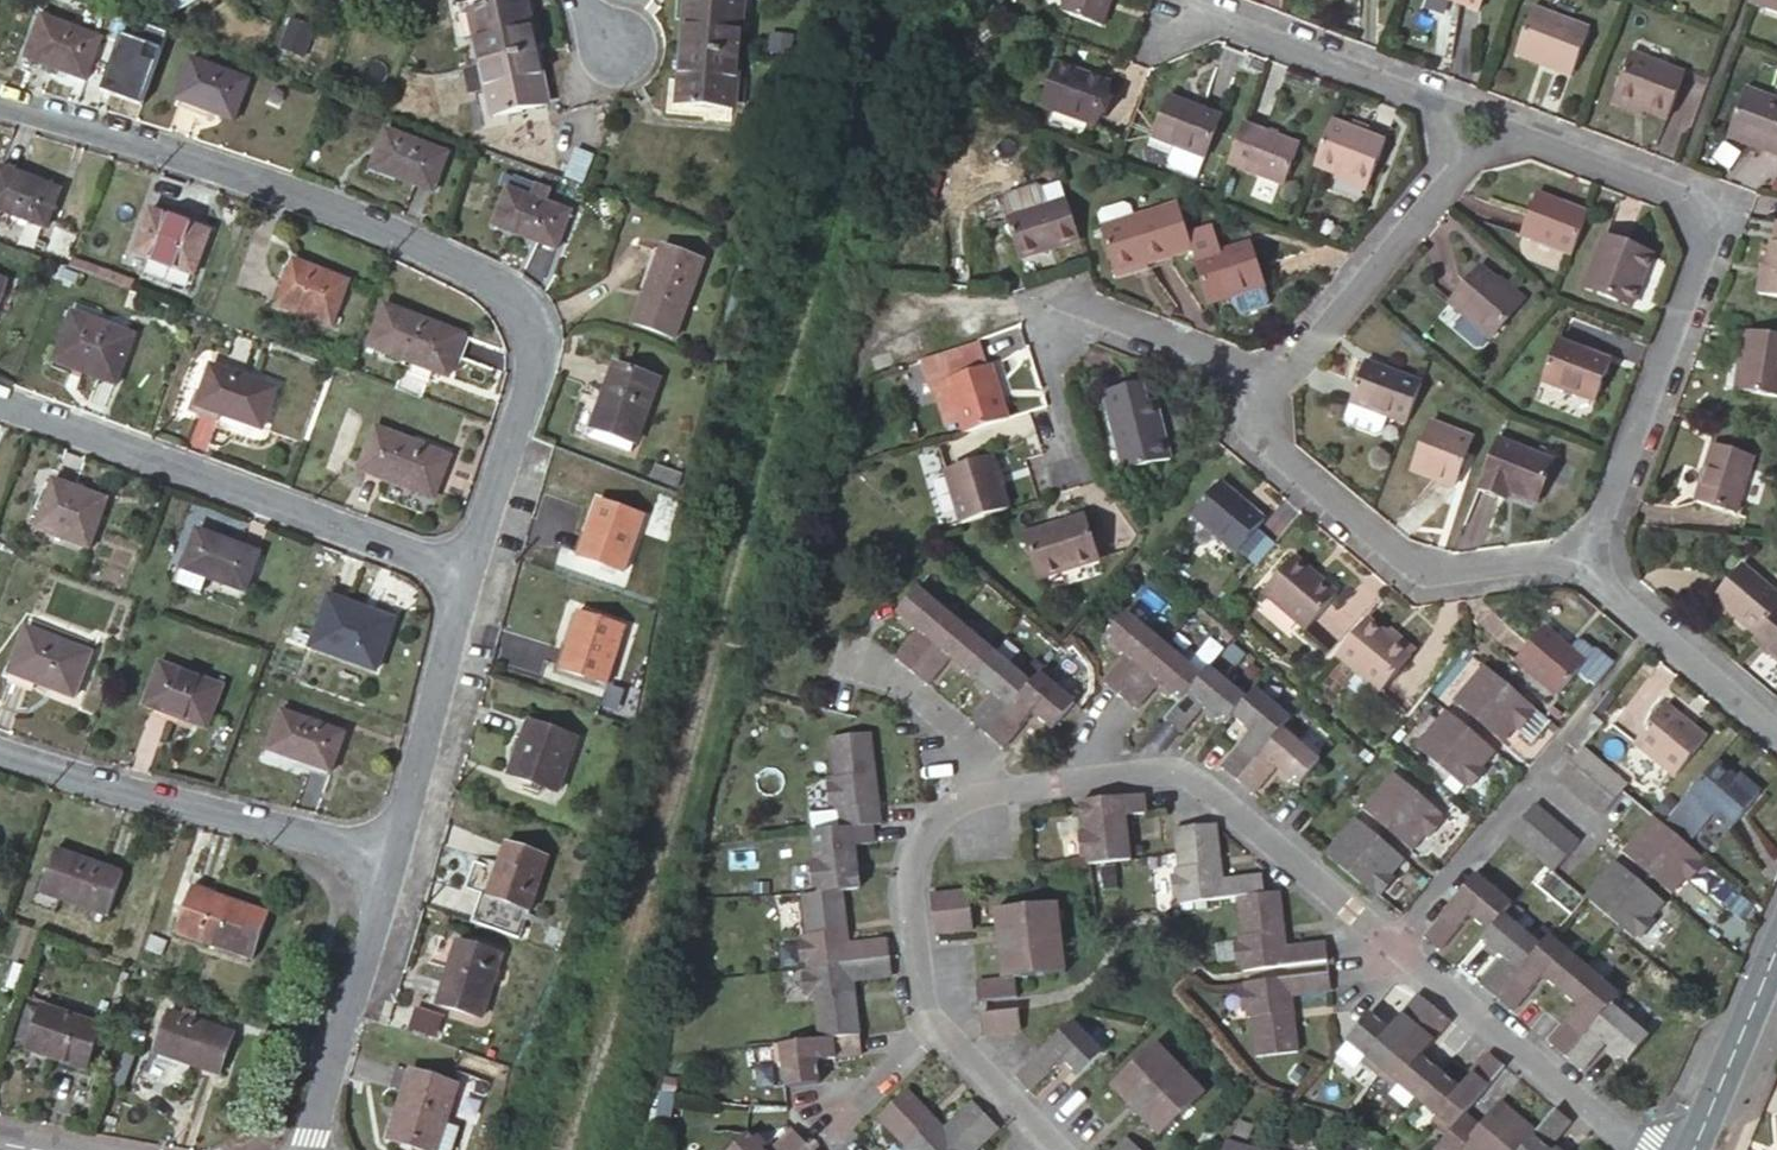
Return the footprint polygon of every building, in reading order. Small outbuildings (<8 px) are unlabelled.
[(484,52),(533,44),(522,0),(519,0),(504,4),(503,0),(493,0),(472,5),(484,52)] [(683,43),(739,47),(744,0),(743,0),(688,0),(683,43)] [(1114,0),(1068,0),(1064,11),(1105,25),(1114,0)] [(1481,0),(1455,0),(1478,9),(1481,0)] [(1752,6),(1776,14),(1776,0),(1754,0),(1752,6)] [(1552,59),(1574,66),(1589,26),(1534,6),(1516,52),(1550,64),(1552,59)] [(82,77),(98,31),(39,9),(23,55),(82,77)] [(301,56),(313,28),(292,19),(280,47),(301,56)] [(166,29),(145,22),(140,37),(121,30),(106,73),(146,87),(166,29)] [(739,47),(683,43),(678,98),(710,101),(710,93),(735,95),(739,47)] [(533,44),(484,52),(498,109),(527,102),(526,98),(546,93),(533,44)] [(231,117),(246,75),(189,54),(173,97),(231,117)] [(1631,55),(1615,98),(1642,107),(1665,116),(1681,73),(1631,55)] [(1572,72),(1574,66),(1552,59),(1550,64),(1572,72)] [(1096,122),(1111,83),(1059,64),(1046,103),(1096,122)] [(1749,88),(1732,135),(1776,151),(1776,98),(1749,88)] [(1204,155),(1219,115),(1169,96),(1155,137),(1204,155)] [(1642,107),(1615,98),(1613,104),(1640,115),(1642,107)] [(1380,138),(1329,119),(1314,159),(1366,179),(1380,138)] [(1298,142),(1242,122),(1228,160),(1283,181),(1298,142)] [(430,189),(445,152),(384,129),(369,167),(430,189)] [(58,186),(0,164),(0,206),(44,223),(58,186)] [(555,246),(569,209),(506,186),(492,224),(555,246)] [(1572,250),(1587,208),(1537,191),(1521,232),(1572,250)] [(1081,238),(1068,199),(1008,218),(1020,257),(1081,238)] [(194,273),(209,229),(169,215),(147,207),(131,250),(194,273)] [(172,207),(169,215),(209,229),(212,222),(172,207)] [(1117,271),(1148,260),(1170,254),(1155,209),(1102,226),(1117,271)] [(1196,257),(1211,300),(1267,284),(1253,240),(1221,249),(1213,223),(1188,231),(1196,257)] [(1632,301),(1651,250),(1606,232),(1586,284),(1632,301)] [(1772,267),(1765,266),(1760,291),(1776,293),(1776,243),(1772,267)] [(682,320),(704,259),(664,245),(641,305),(682,320)] [(130,268),(72,246),(66,263),(124,285),(130,268)] [(332,324),(348,279),(292,258),(275,303),(332,324)] [(1150,267),(1148,260),(1117,271),(1118,277),(1150,267)] [(1489,333),(1516,301),(1491,280),(1474,267),(1447,299),(1463,311),(1489,333)] [(1491,280),(1516,301),(1521,294),(1497,273),(1491,280)] [(447,374),(463,332),(400,308),(383,302),(367,344),(384,352),(447,374)] [(112,379),(131,330),(69,306),(50,355),(112,379)] [(1489,333),(1463,311),(1454,321),(1455,328),(1474,344),(1481,343),(1489,333)] [(1746,328),(1737,386),(1776,392),(1776,333),(1746,328)] [(1596,398),(1610,358),(1559,338),(1543,378),(1596,398)] [(965,430),(1008,416),(991,364),(988,364),(982,343),(945,355),(952,375),(948,377),(965,430)] [(1405,420),(1420,380),(1364,360),(1350,400),(1345,415),(1348,421),(1375,431),(1381,428),(1387,413),(1405,420)] [(258,425),(272,386),(209,361),(195,402),(258,425)] [(592,430),(633,444),(657,379),(616,365),(592,430)] [(1166,457),(1157,418),(1147,421),(1142,401),(1139,390),(1130,385),(1102,392),(1120,469),(1166,457)] [(1147,421),(1157,418),(1151,398),(1142,401),(1147,421)] [(1452,486),(1469,438),(1430,423),(1412,471),(1452,486)] [(429,497),(446,453),(374,424),(357,468),(429,497)] [(630,454),(633,444),(592,430),(588,440),(630,454)] [(1551,459),(1496,438),(1478,489),(1506,499),(1508,490),(1536,500),(1551,459)] [(1737,511),(1754,455),(1715,443),(1698,499),(1737,511)] [(954,523),(1003,508),(984,455),(935,471),(954,523)] [(32,523),(88,543),(106,497),(49,477),(32,523)] [(1235,551),(1263,517),(1219,480),(1191,514),(1235,551)] [(625,569),(645,516),(596,498),(576,552),(625,569)] [(1094,557),(1079,516),(1021,535),(1035,578),(1094,557)] [(183,565),(209,575),(241,587),(255,549),(195,526),(180,564),(183,565)] [(1304,626),(1333,591),(1290,555),(1260,590),(1304,626)] [(1776,612),(1776,589),(1744,562),(1717,595),(1760,632),(1776,612)] [(202,591),(209,575),(183,565),(178,582),(202,591)] [(919,630),(895,659),(912,672),(962,614),(946,600),(941,605),(919,586),(897,611),(919,630)] [(389,620),(326,596),(308,644),(372,668),(389,620)] [(602,682),(622,626),(576,610),(556,665),(602,682)] [(1755,637),(1776,656),(1776,612),(1760,632),(1755,637)] [(1129,657),(1105,684),(1120,696),(1168,639),(1153,626),(1149,631),(1129,613),(1108,639),(1129,657)] [(912,672),(926,684),(950,656),(971,675),(993,649),(971,630),(976,626),(962,614),(912,672)] [(1410,653),(1366,615),(1337,650),(1381,688),(1410,653)] [(71,693),(87,648),(24,623),(7,668),(71,693)] [(1560,693),(1586,661),(1547,627),(1519,660),(1560,693)] [(1185,653),(1168,639),(1120,696),(1137,710),(1159,682),(1180,701),(1203,675),(1181,657),(1185,653)] [(994,694),(970,722),(986,734),(1035,676),(1021,664),(1017,670),(993,649),(971,675),(994,694)] [(204,732),(221,683),(160,661),(143,709),(204,732)] [(1213,662),(1203,675),(1180,701),(1164,721),(1181,735),(1204,707),(1224,724),(1231,717),(1247,698),(1227,682),(1232,677),(1213,662)] [(986,734),(1002,748),(1032,712),(1052,729),(1074,702),(1055,687),(1060,681),(1043,667),(1035,676),(986,734)] [(1502,741),(1532,706),(1485,667),(1455,702),(1502,741)] [(1254,690),(1247,698),(1231,717),(1251,735),(1274,708),(1254,690)] [(1251,735),(1222,769),(1238,782),(1287,723),(1294,716),(1278,703),(1274,708),(1251,735)] [(1680,774),(1709,738),(1670,706),(1640,741),(1680,774)] [(327,770),(341,731),(277,707),(262,746),(327,770)] [(1463,787),(1493,752),(1446,712),(1416,747),(1463,787)] [(553,789),(572,734),(523,718),(504,771),(553,789)] [(1238,782),(1255,796),(1277,768),(1299,786),(1320,761),(1299,744),(1304,737),(1287,723),(1238,782)] [(842,812),(845,829),(875,826),(881,826),(872,737),(830,741),(836,813),(842,812)] [(1628,786),(1583,748),(1557,778),(1603,818),(1624,792),(1628,786)] [(1746,783),(1720,762),(1695,792),(1666,826),(1689,845),(1718,811),(1736,827),(1765,792),(1750,780),(1746,783)] [(1410,850),(1440,815),(1392,775),(1364,810),(1410,850)] [(1139,797),(1077,803),(1083,867),(1102,865),(1125,863),(1122,816),(1142,814),(1139,797)] [(1554,875),(1580,845),(1534,806),(1509,836),(1554,875)] [(1689,845),(1666,826),(1659,820),(1629,855),(1676,896),(1707,860),(1689,845)] [(1325,855),(1372,895),(1401,861),(1354,821),(1325,855)] [(1215,825),(1174,829),(1177,869),(1173,869),(1177,906),(1179,905),(1235,899),(1262,895),(1260,877),(1220,882),(1215,825)] [(824,896),(847,894),(864,892),(860,847),(877,846),(875,826),(845,829),(818,832),(824,896)] [(546,855),(504,840),(494,869),(473,863),(465,888),(479,892),(469,920),(517,938),(529,906),(546,855)] [(118,872),(53,847),(36,891),(103,914),(118,872)] [(1638,943),(1666,908),(1619,868),(1589,903),(1638,943)] [(1496,885),(1480,872),(1426,938),(1441,951),(1469,917),(1485,931),(1502,913),(1509,904),(1493,890),(1496,885)] [(265,912),(190,885),(173,931),(247,957),(265,912)] [(971,930),(966,891),(929,895),(934,935),(971,930)] [(1237,936),(1240,971),(1328,960),(1326,943),(1283,947),(1277,893),(1262,895),(1235,899),(1240,936),(1237,936)] [(893,962),(892,944),(853,947),(847,894),(824,896),(808,898),(812,939),(807,940),(810,971),(893,962)] [(980,1003),(1017,998),(1015,976),(1057,971),(1049,904),(991,910),(994,935),(1014,933),(1016,950),(996,954),(999,978),(976,980),(980,1003)] [(1504,958),(1481,985),(1495,996),(1542,938),(1529,927),(1525,931),(1502,913),(1485,931),(1480,938),(1504,958)] [(1495,996),(1510,1010),(1537,974),(1559,992),(1581,964),(1561,947),(1565,942),(1549,930),(1542,938),(1495,996)] [(1014,933),(994,935),(996,954),(1016,950),(1014,933)] [(475,1016),(496,955),(452,939),(431,1001),(475,1016)] [(857,985),(895,981),(893,962),(810,971),(814,1005),(818,1004),(822,1041),(862,1037),(857,985)] [(1580,1011),(1552,1044),(1566,1056),(1614,997),(1621,989),(1608,978),(1604,983),(1581,964),(1559,992),(1580,1011)] [(1290,997),(1331,994),(1328,973),(1242,982),(1246,1018),(1250,1018),(1255,1059),(1297,1053),(1290,997)] [(1436,1009),(1417,993),(1389,1027),(1370,1011),(1347,1038),(1366,1053),(1362,1058),(1380,1074),(1436,1009)] [(1566,1056),(1581,1068),(1605,1041),(1627,1060),(1650,1034),(1627,1015),(1631,1010),(1614,997),(1566,1056)] [(23,1041),(37,1003),(24,998),(10,1036),(23,1041)] [(96,1025),(37,1003),(23,1041),(22,1045),(81,1066),(96,1025)] [(229,1033),(163,1009),(149,1050),(214,1074),(229,1033)] [(1451,1021),(1436,1009),(1380,1074),(1396,1087),(1400,1082),(1437,1113),(1432,1118),(1448,1131),(1459,1118),(1503,1065),(1487,1052),(1459,1085),(1422,1055),(1451,1021)] [(1021,1031),(1019,1010),(981,1015),(984,1036),(1021,1031)] [(1075,1019),(1015,1076),(1029,1091),(1063,1058),(1079,1074),(1102,1052),(1087,1036),(1089,1033),(1075,1019)] [(785,1066),(788,1089),(820,1085),(818,1063),(864,1057),(862,1037),(822,1041),(776,1046),(778,1066),(785,1066)] [(1157,1135),(1202,1091),(1154,1041),(1109,1084),(1125,1102),(1141,1087),(1153,1100),(1138,1115),(1157,1135)] [(686,1074),(685,1061),(675,1061),(676,1074),(686,1074)] [(451,1085),(405,1070),(383,1137),(424,1149),(430,1149),(440,1120),(451,1085)] [(972,1100),(944,1127),(907,1090),(879,1116),(906,1143),(903,1147),(906,1149),(949,1149),(986,1114),(972,1100)] [(1531,1126),(1500,1100),(1474,1131),(1459,1118),(1448,1131),(1434,1147),(1437,1149),(1458,1149),(1460,1147),(1463,1149),(1510,1149),(1531,1126)] [(1568,1118),(1550,1104),(1531,1126),(1510,1149),(1548,1149),(1544,1146),(1568,1118)] [(999,1128),(986,1114),(949,1149),(976,1149),(999,1128)] [(430,1149),(445,1149),(454,1124),(440,1120),(430,1149)] [(793,1129),(772,1149),(800,1149),(807,1143),(793,1129)] [(1272,1145),(1227,1132),(1222,1149),(1271,1149),(1272,1145)] [(760,1148),(762,1145),(762,1141),(760,1139),(756,1138),(753,1140),(747,1134),(731,1149),(763,1149),(760,1148)] [(1108,1149),(1137,1149),(1123,1135),(1108,1149)]
